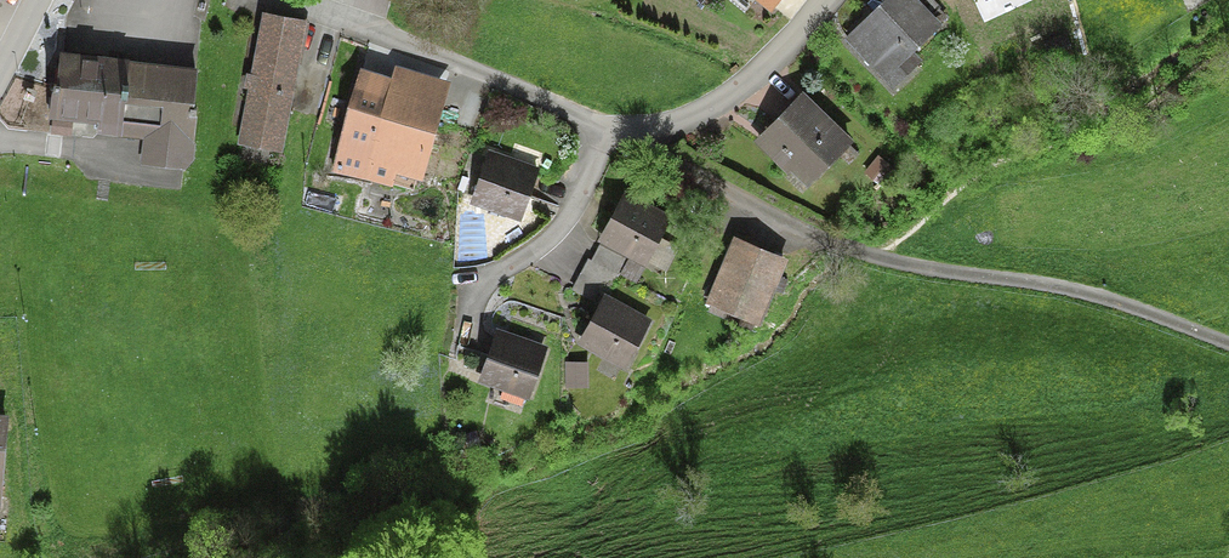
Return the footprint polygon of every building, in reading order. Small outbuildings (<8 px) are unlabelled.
[(768,10),(776,0),(756,0),(768,10)] [(917,0),(881,0),(841,39),(892,90),(921,61),(913,54),(942,25),(917,0)] [(304,22),(260,14),(248,75),(241,73),(231,126),(238,128),(234,148),(278,157),(304,22)] [(195,71),(50,53),(41,125),(138,137),(134,164),(183,169),(195,71)] [(388,80),(355,69),(322,172),(377,190),(382,172),(417,184),(449,84),(392,66),(388,80)] [(801,92),(753,139),(801,189),(850,142),(801,92)] [(535,170),(486,152),(467,204),(516,222),(535,170)] [(668,217),(620,192),(594,240),(642,265),(644,262),(656,238),(668,217)] [(677,249),(656,238),(644,262),(664,272),(677,249)] [(784,259),(732,239),(706,306),(758,327),(784,259)] [(651,322),(599,294),(572,343),(623,371),(651,322)] [(546,350),(500,334),(493,332),(475,384),(528,402),(546,350)] [(587,363),(564,363),(564,390),(588,389),(587,363)] [(0,415),(0,506),(3,506),(8,415),(0,415)] [(475,432),(462,435),(465,449),(479,446),(475,432)]
